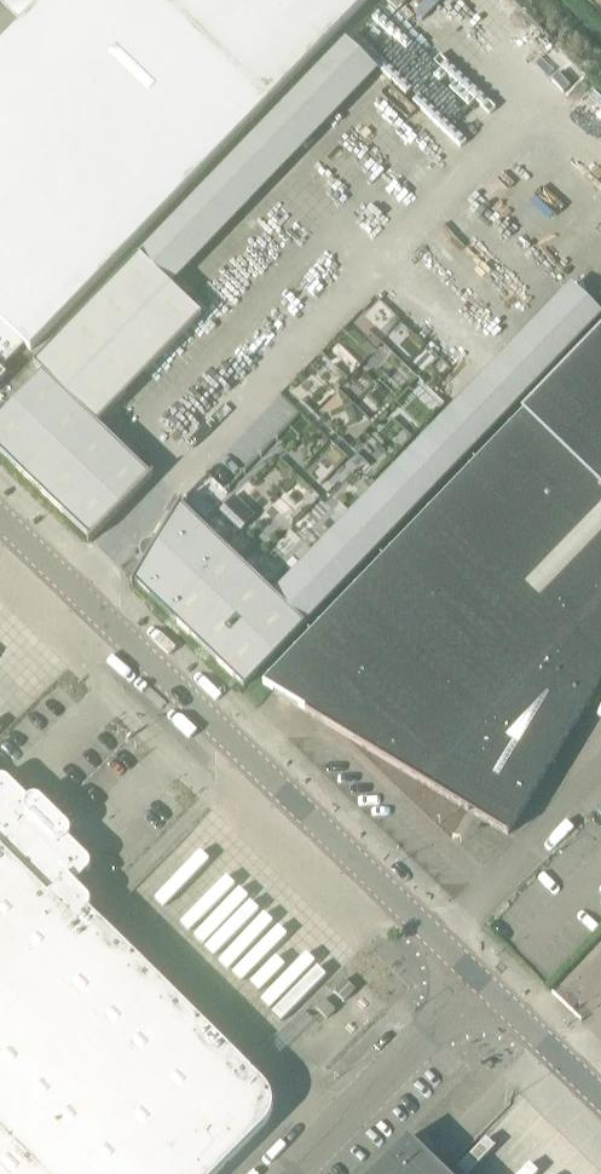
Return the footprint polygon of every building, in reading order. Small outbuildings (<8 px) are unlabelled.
[(35,12),(202,173),(368,0),(47,0),(35,12)] [(24,346),(30,352),(202,173),(35,12),(0,49),(0,371),(24,346)] [(88,544),(91,541),(153,476),(152,475),(150,477),(97,425),(109,413),(201,317),(138,256),(33,365),(42,374),(23,393),(5,413),(0,417),(0,454),(90,540),(87,542),(88,544)] [(468,812),(508,836),(598,687),(600,682),(600,334),(263,685),(305,711),(304,713),(468,812)] [(144,561),(132,581),(132,582),(131,583),(130,584),(132,585),(133,582),(137,586),(243,688),(304,625),(180,506),(182,503),(180,502),(154,545),(144,561)] [(68,828),(63,824),(60,827),(42,809),(45,806),(41,801),(39,800),(37,799),(35,799),(33,799),(32,799),(30,800),(28,802),(8,783),(7,781),(5,780),(3,780),(1,780),(0,780),(0,1173),(217,1173),(264,1127),(266,1125),(268,1122),(269,1119),(271,1116),(272,1113),(272,1110),(272,1106),(272,1103),(272,1100),(271,1097),(269,1094),(267,1091),(265,1087),(88,912),(89,911),(90,909),(90,907),(90,905),(90,903),(89,901),(88,900),(75,887),(87,874),(88,872),(89,871),(90,869),(90,867),(90,865),(89,863),(88,862),(87,860),(68,841),(69,840),(70,838),(70,836),(70,834),(70,832),(69,830),(68,828)] [(333,993),(344,1003),(355,991),(345,981),(333,993)] [(315,1009),(327,1020),(335,1011),(324,1001),(315,1009)] [(409,1139),(374,1173),(444,1173),(409,1139)]
